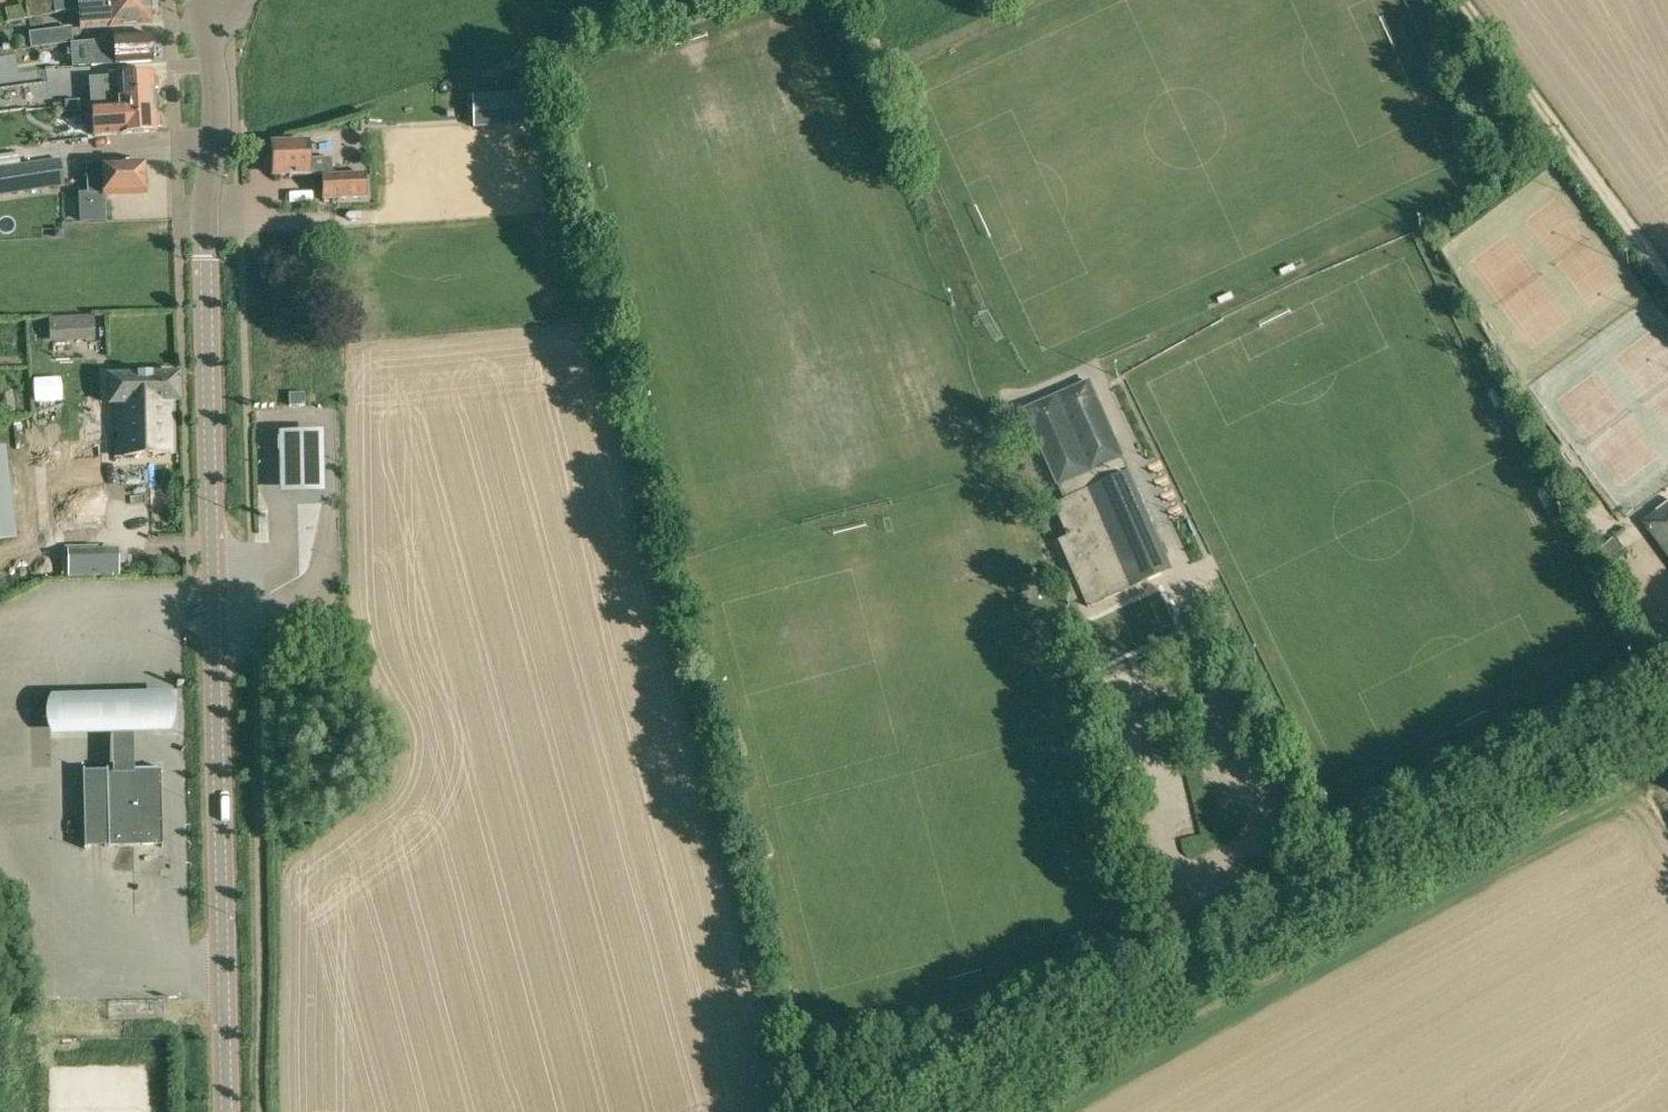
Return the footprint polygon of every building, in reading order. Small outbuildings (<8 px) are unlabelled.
[(25,0),(28,18),(56,13),(54,0),(26,0),(25,0)] [(78,8),(95,7),(148,3),(148,0),(77,0),(78,8)] [(95,7),(78,8),(79,26),(110,24),(110,25),(150,22),(148,3),(95,7)] [(32,48),(45,46),(73,43),(71,26),(30,31),(32,48)] [(88,65),(153,63),(151,39),(87,43),(88,65)] [(156,102),(154,74),(117,76),(118,88),(111,88),(112,103),(119,102),(119,104),(156,102)] [(65,112),(78,111),(79,111),(78,99),(101,99),(101,100),(102,100),(101,89),(77,90),(77,99),(65,100),(65,112)] [(471,94),(472,125),(529,124),(528,92),(471,94)] [(112,103),(108,103),(110,133),(119,132),(157,130),(156,102),(119,104),(119,102),(112,103)] [(322,173),(323,199),(366,197),(365,173),(333,174),(332,158),(310,159),(310,143),(273,144),(274,174),(290,173),(290,176),(311,175),(311,174),(322,173)] [(60,160),(24,165),(27,188),(64,183),(60,160)] [(101,162),(87,163),(88,192),(104,192),(144,191),(144,162),(121,163),(120,161),(108,160),(108,164),(101,164),(101,162)] [(24,184),(4,185),(5,196),(24,195),(24,184)] [(105,201),(79,202),(80,220),(106,219),(105,201)] [(52,316),(53,342),(94,339),(92,314),(52,316)] [(175,399),(180,399),(179,373),(108,376),(110,403),(113,403),(115,455),(177,453),(175,399)] [(1092,379),(1024,409),(1058,486),(1060,486),(1066,500),(1056,504),(1071,538),(1062,542),(1090,606),(1126,590),(1174,570),(1092,379)] [(290,392),(290,405),(306,405),(305,392),(290,392)] [(324,423),(279,423),(280,487),(303,486),(325,486),(324,423)] [(71,441),(73,483),(104,482),(101,440),(71,441)] [(12,536),(1,446),(0,446),(0,537),(12,536)] [(104,482),(73,483),(54,484),(57,531),(107,528),(104,482)] [(1667,554),(1667,505),(1645,523),(1667,554)] [(1604,562),(1624,548),(1616,537),(1596,551),(1604,562)] [(83,769),(85,849),(86,849),(86,847),(96,847),(108,846),(108,849),(110,849),(110,846),(161,845),(161,847),(163,847),(162,833),(161,767),(159,767),(159,770),(108,771),(108,769),(106,769),(106,771),(95,771),(84,771),(84,769),(83,769)]
